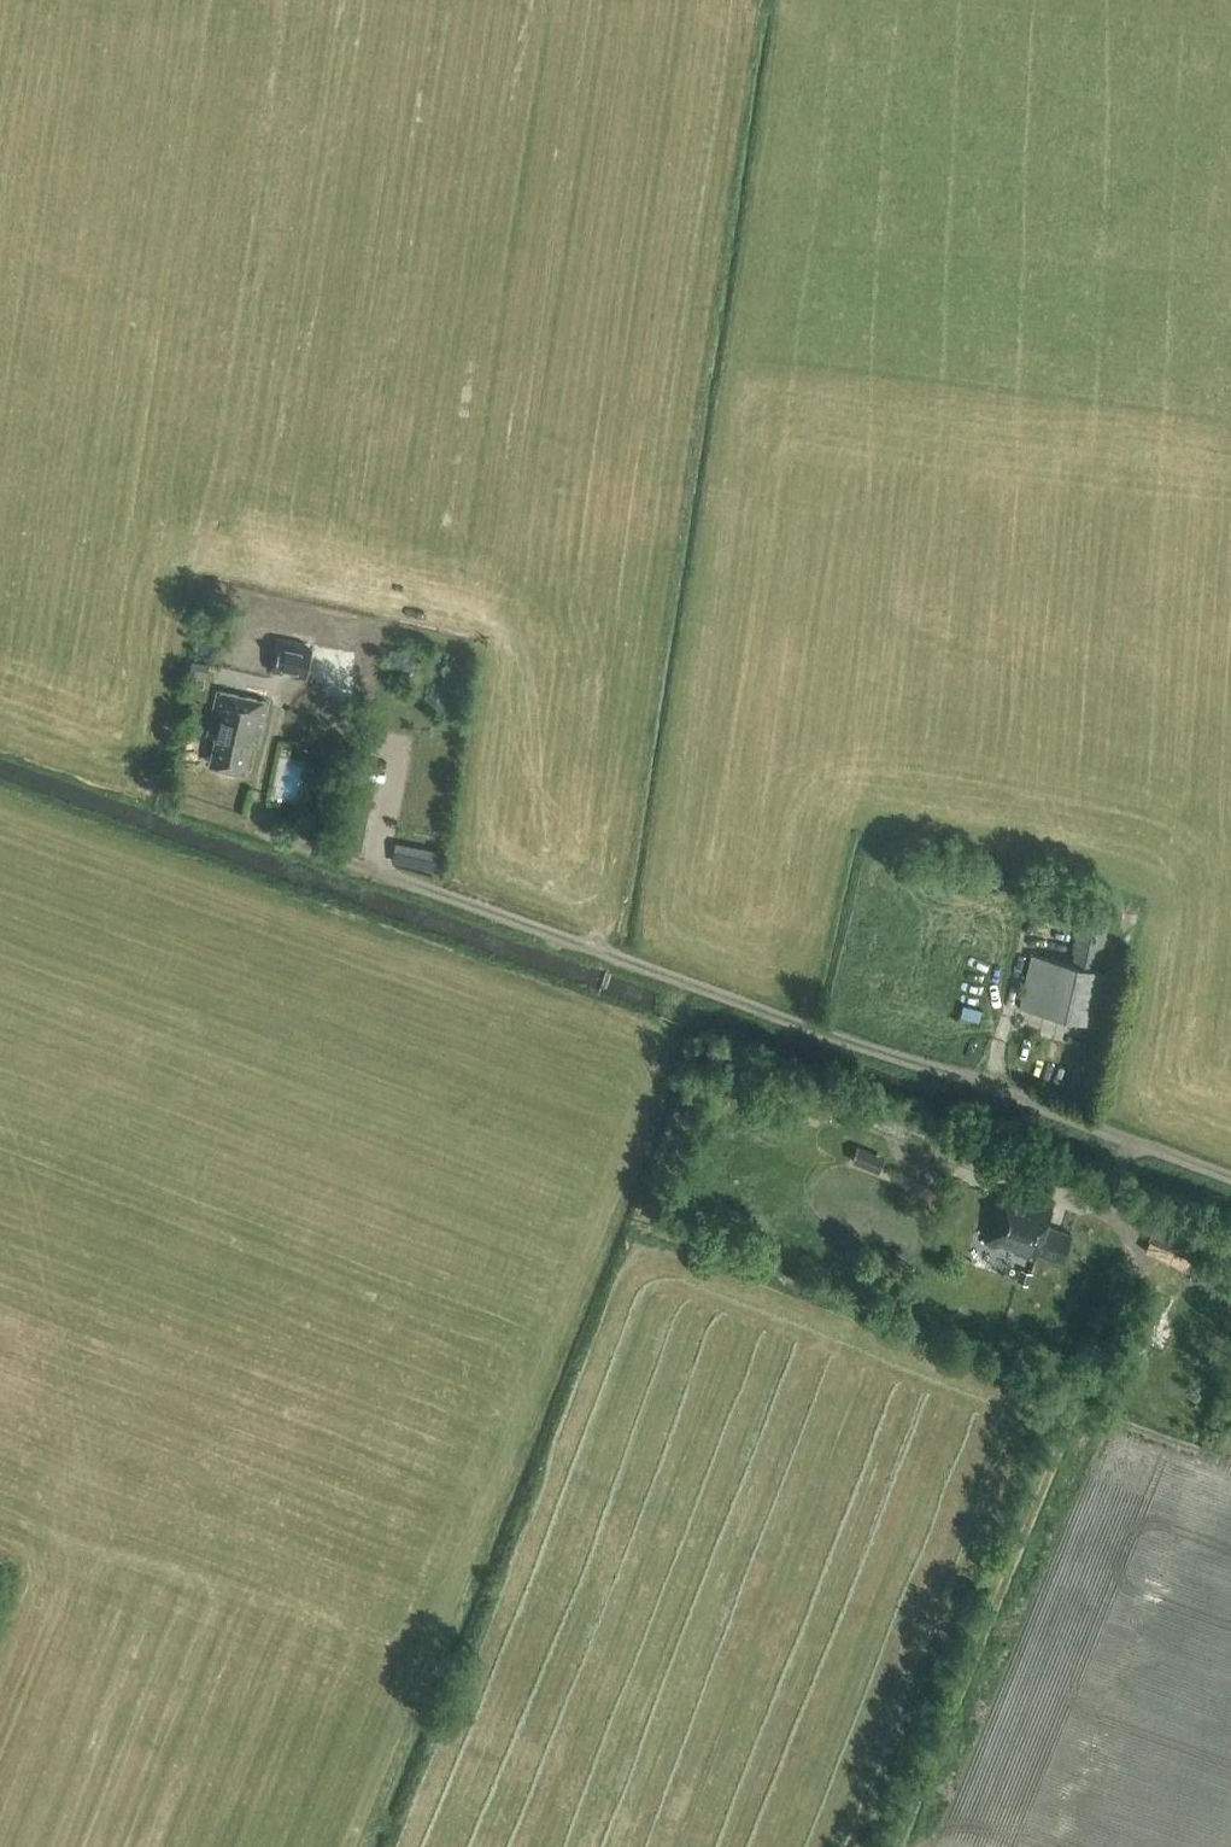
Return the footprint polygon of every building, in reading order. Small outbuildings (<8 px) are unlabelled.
[(314,645),(276,637),(269,672),(307,679),(314,645)] [(351,696),(359,657),(318,649),(314,671),(310,688),(351,696)] [(257,746),(267,700),(217,690),(208,734),(216,736),(210,764),(244,771),(250,744),(257,746)] [(446,867),(449,845),(401,840),(398,862),(446,867)] [(1020,1006),(1086,1020),(1103,1024),(1114,972),(1097,968),(1109,912),(1083,906),(1073,951),(1075,951),(1073,962),(1032,953),(1020,1006)] [(882,1166),(887,1151),(863,1142),(858,1158),(882,1166)] [(988,1242),(1035,1258),(1037,1252),(1062,1261),(1070,1235),(1045,1227),(1052,1207),(1005,1191),(988,1242)]
